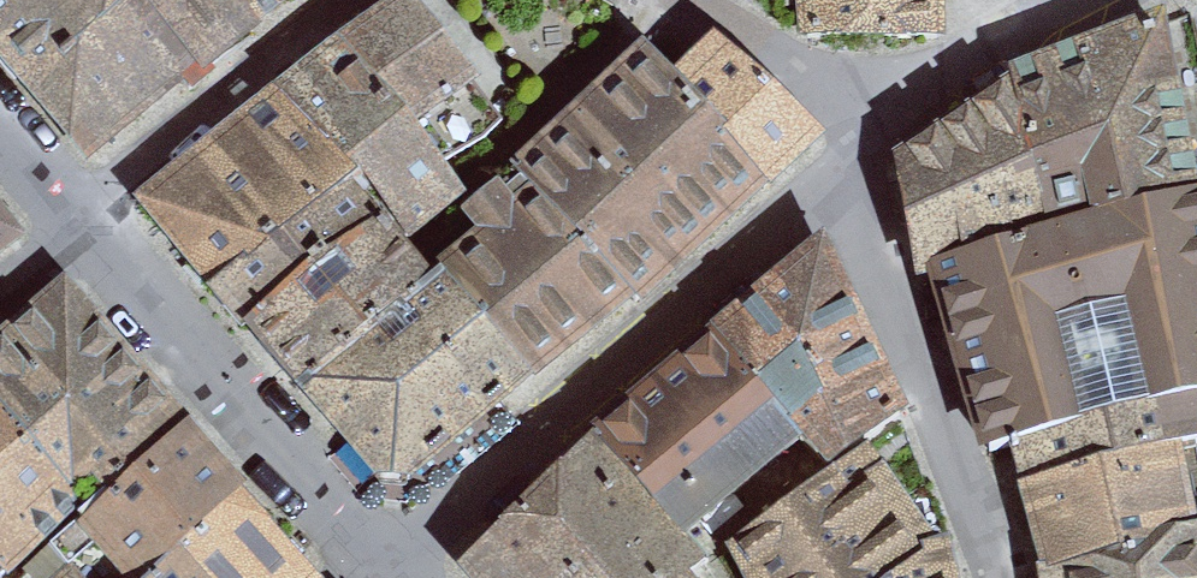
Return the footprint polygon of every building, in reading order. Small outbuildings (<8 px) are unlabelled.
[(98,170),(345,0),(7,0),(0,6),(0,53),(98,170)] [(961,0),(800,0),(802,27),(829,24),(830,52),(964,32),(961,0)] [(137,213),(396,513),(842,149),(741,56),(713,82),(664,50),(549,140),(430,4),(137,213)] [(891,166),(924,277),(954,280),(1008,451),(1038,577),(1196,577),(1196,53),(1190,7),(1028,62),(891,166)] [(45,223),(0,177),(0,262),(45,223)] [(471,577),(972,577),(961,541),(920,427),(848,231),(620,429),(471,577)] [(0,348),(0,577),(328,577),(81,279),(0,348)]
